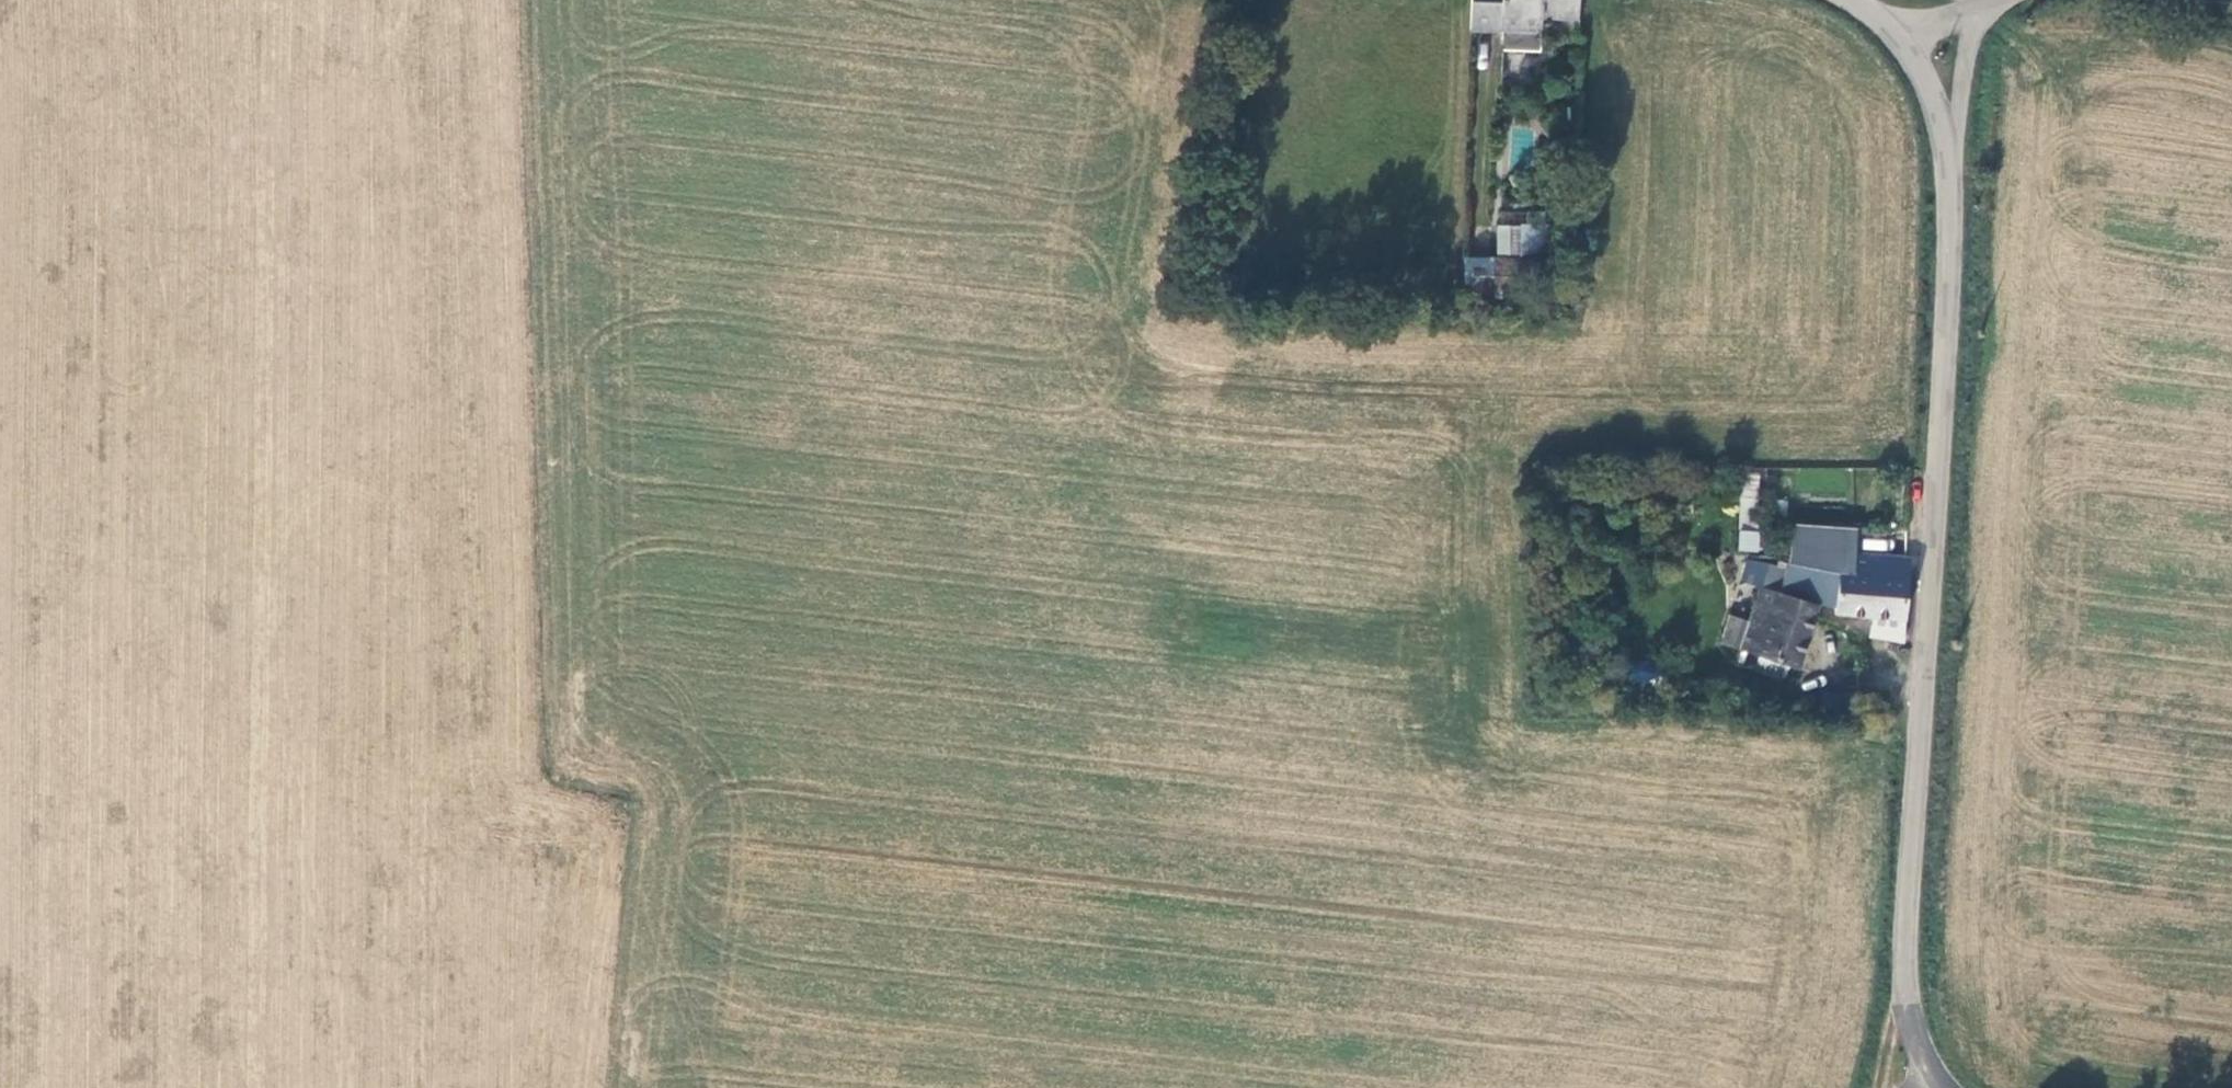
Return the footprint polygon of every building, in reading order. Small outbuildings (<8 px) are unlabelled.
[(1464,27),(1496,29),(1495,47),(1536,50),(1538,16),(1577,18),(1578,15),(1578,0),(1465,0),(1464,27)] [(1577,32),(1578,22),(1544,20),(1543,30),(1577,32)] [(1546,212),(1497,211),(1495,254),(1545,256),(1546,212)] [(1536,258),(1483,257),(1482,290),(1534,291),(1536,258)] [(1739,522),(1755,523),(1760,473),(1743,472),(1739,522)] [(1845,548),(1849,538),(1790,517),(1778,553),(1787,556),(1812,563),(1829,568),(1844,573),(1849,568),(1863,570),(1864,549),(1845,548)] [(1740,528),(1738,549),(1759,551),(1760,530),(1740,528)] [(1829,602),(1829,607),(1892,612),(1899,549),(1864,549),(1863,570),(1849,568),(1844,573),(1829,568),(1829,602)] [(1805,596),(1829,602),(1829,568),(1812,563),(1787,556),(1778,553),(1774,562),(1767,585),(1805,596)] [(1766,585),(1774,562),(1758,557),(1751,580),(1755,581),(1766,585)] [(1718,606),(1715,614),(1709,634),(1750,647),(1773,654),(1785,658),(1800,610),(1805,596),(1767,585),(1766,585),(1755,581),(1751,580),(1748,579),(1737,613),(1718,606)] [(1769,669),(1773,654),(1750,647),(1745,661),(1769,669)] [(1875,690),(1867,686),(1859,690),(1857,696),(1859,702),(1866,706),(1873,704),(1877,697),(1875,690)]
